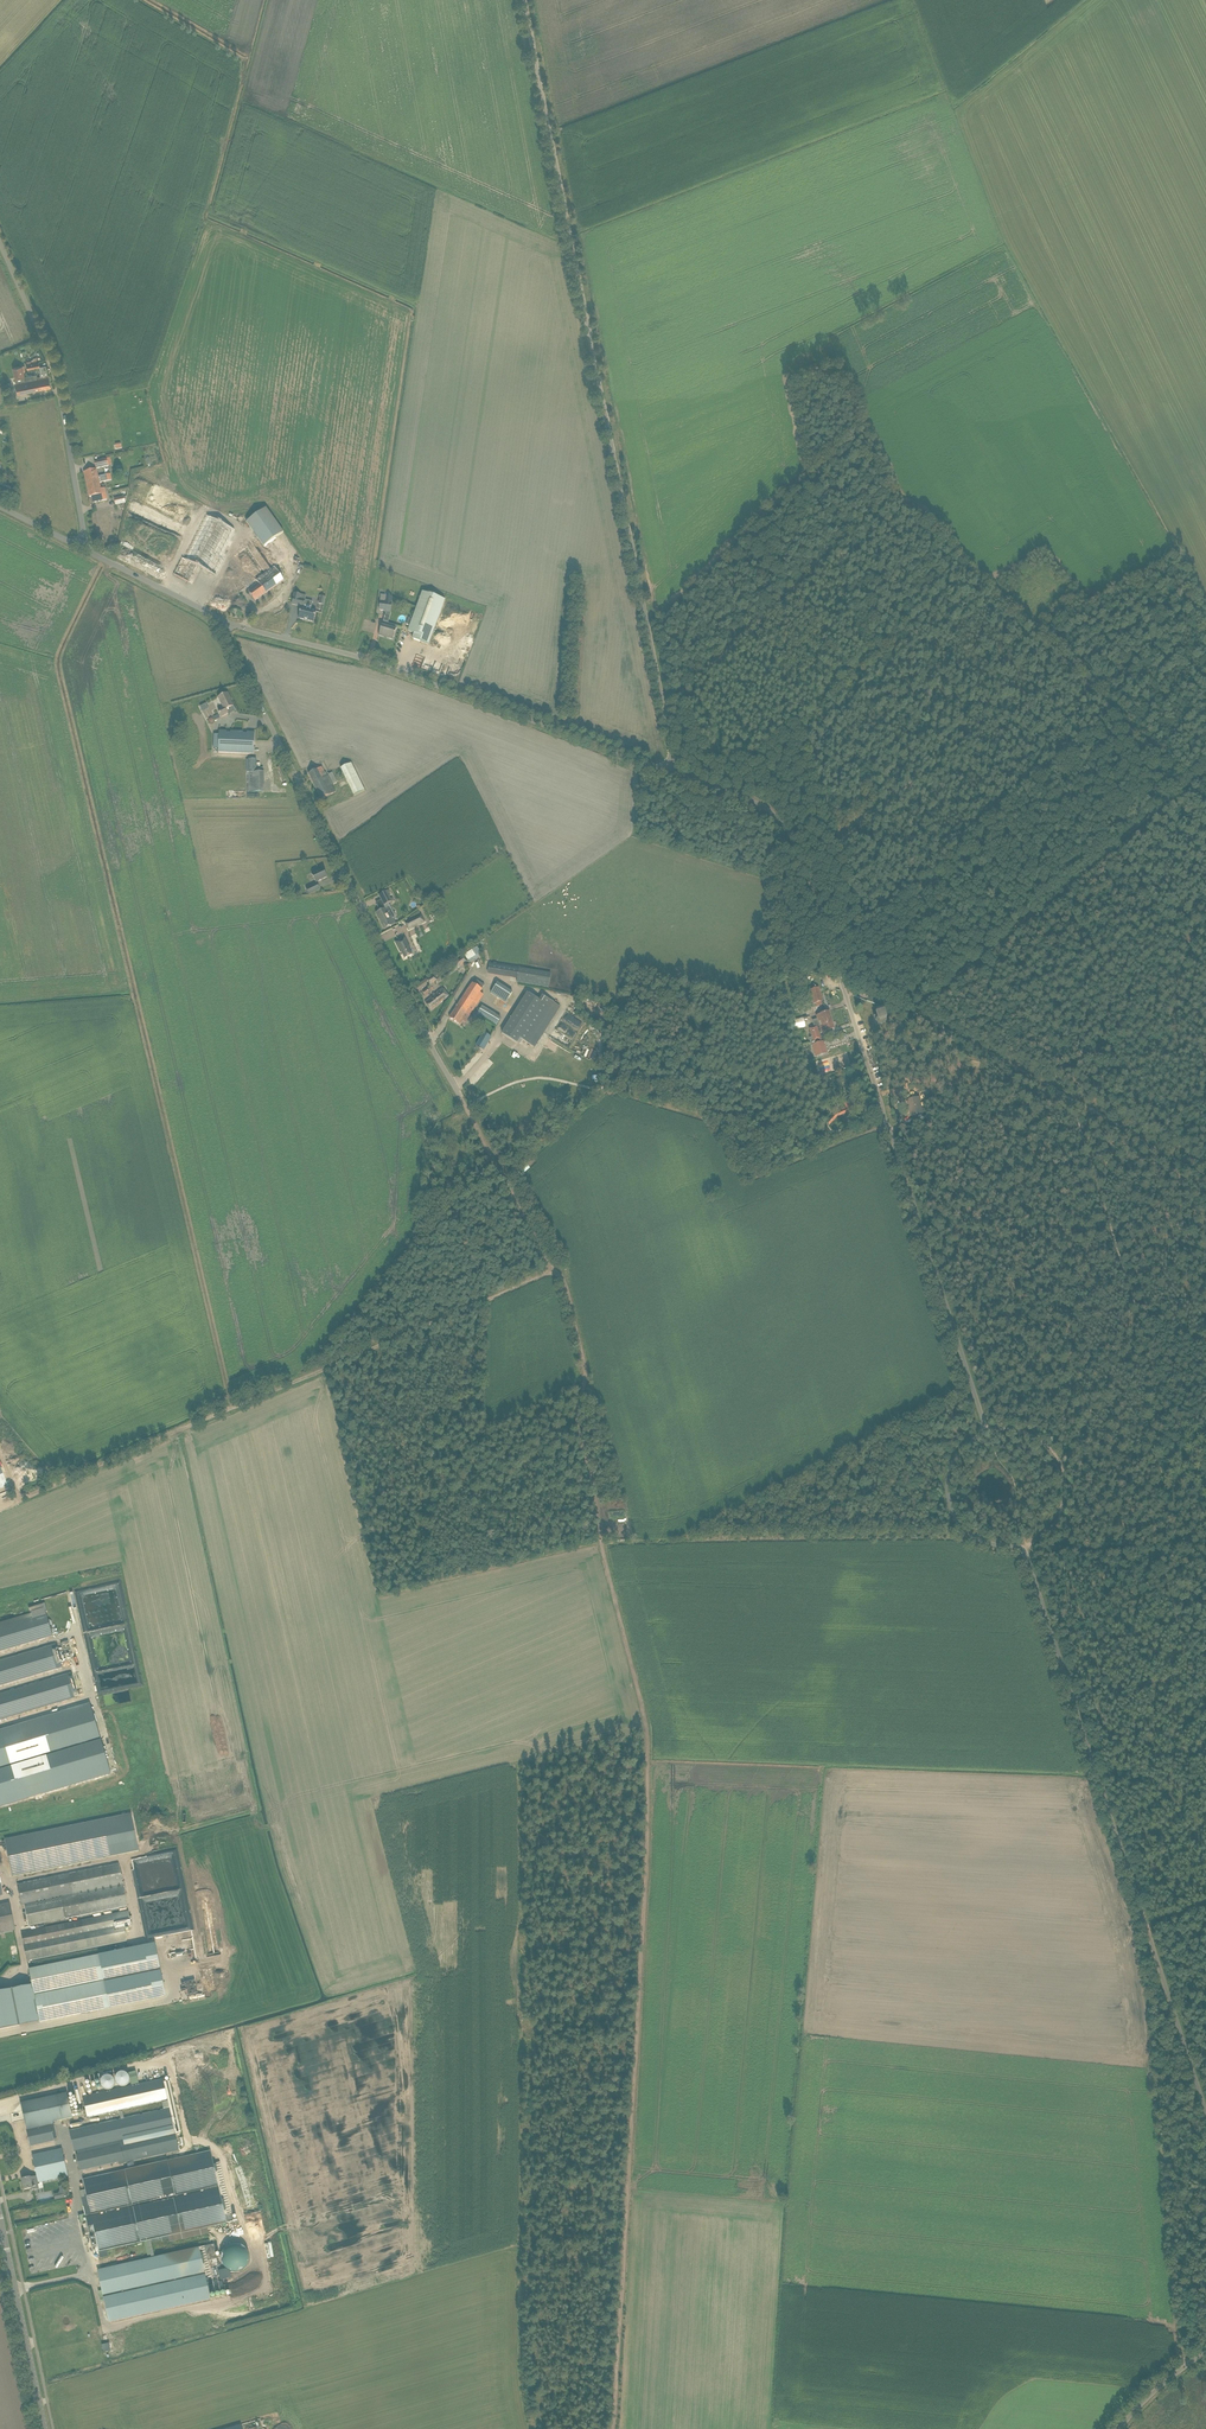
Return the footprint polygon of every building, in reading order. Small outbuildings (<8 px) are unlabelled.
[(95,280),(94,277),(81,282),(85,292),(101,286),(99,279),(95,280)] [(27,364),(28,370),(40,367),(39,362),(30,364),(30,361),(27,362),(27,364)] [(22,366),(13,368),(15,378),(16,381),(15,381),(18,394),(27,392),(45,389),(51,388),(48,375),(47,375),(46,366),(40,367),(41,373),(40,373),(41,376),(37,377),(33,378),(33,375),(34,375),(32,375),(32,374),(26,375),(26,376),(24,376),(22,366)] [(94,462),(96,468),(108,466),(107,459),(94,462)] [(96,470),(84,473),(90,497),(91,497),(93,503),(102,501),(107,499),(105,493),(102,494),(99,483),(108,481),(106,475),(98,477),(96,470)] [(7,496),(9,490),(0,486),(0,494),(7,496)] [(246,522),(276,564),(289,556),(276,538),(283,533),(266,508),(246,522)] [(188,555),(185,560),(182,558),(174,574),(189,582),(197,566),(216,575),(216,574),(225,557),(222,555),(235,531),(207,517),(188,555)] [(251,588),(248,591),(255,601),(263,595),(287,578),(278,565),(256,580),(259,584),(252,589),(251,588)] [(245,587),(238,578),(232,582),(239,591),(245,587)] [(412,639),(428,645),(445,600),(422,592),(408,631),(414,633),(412,639)] [(314,622),(316,611),(311,610),(312,602),(305,600),(306,596),(294,593),(292,604),(301,606),(298,618),(314,622)] [(386,611),(386,612),(390,613),(392,602),(391,602),(392,597),(381,595),(379,610),(386,611)] [(378,635),(393,640),(396,630),(387,627),(387,625),(382,623),(378,635)] [(218,711),(221,717),(228,713),(226,710),(233,706),(229,699),(231,698),(228,693),(218,698),(223,708),(218,711)] [(199,705),(201,711),(207,709),(205,703),(199,705)] [(214,735),(213,748),(218,749),(218,752),(254,754),(255,733),(247,732),(247,734),(243,734),(243,732),(231,732),(231,734),(226,734),(227,731),(219,731),(219,735),(214,735)] [(364,790),(351,763),(341,768),(354,795),(364,790)] [(308,774),(321,800),(336,792),(325,772),(324,773),(321,767),(308,774)] [(264,792),(263,783),(263,772),(249,772),(249,793),(264,792)] [(329,774),(334,784),(337,782),(332,773),(329,774)] [(323,869),(316,873),(315,872),(311,874),(316,882),(327,877),(323,869)] [(306,889),(309,894),(319,889),(317,884),(306,889)] [(378,895),(384,906),(392,901),(390,899),(388,893),(386,891),(378,895)] [(395,924),(393,919),(393,918),(391,919),(385,908),(376,913),(381,925),(384,929),(395,924)] [(419,925),(424,922),(421,914),(405,922),(408,930),(414,927),(413,926),(418,923),(419,925)] [(409,948),(404,938),(395,942),(400,952),(401,952),(404,959),(412,955),(409,948)] [(464,953),(468,962),(481,955),(477,946),(464,953)] [(465,963),(467,962),(463,955),(460,956),(461,958),(456,961),(456,959),(453,961),(458,968),(461,966),(460,966),(464,963),(465,963)] [(550,972),(489,963),(487,974),(516,978),(515,983),(548,987),(550,972)] [(449,1018),(460,1025),(463,1021),(462,1020),(465,1014),(469,1016),(482,994),(479,992),(484,985),(476,979),(473,983),(472,982),(460,1001),(457,1006),(456,1006),(456,1007),(449,1018)] [(497,983),(490,993),(506,1003),(512,993),(497,983)] [(435,994),(434,993),(432,994),(433,995),(432,997),(425,1003),(431,1010),(449,996),(443,988),(435,994)] [(810,990),(814,1003),(822,1001),(818,988),(810,990)] [(527,993),(501,1034),(517,1043),(520,1038),(534,1047),(560,1007),(545,997),(542,1002),(527,993)] [(478,1020),(480,1016),(480,1015),(475,1012),(472,1017),(478,1020)] [(834,1028),(829,1012),(816,1016),(817,1019),(812,1021),(814,1027),(809,1029),(812,1037),(809,1038),(811,1046),(812,1046),(816,1057),(826,1053),(822,1042),(821,1042),(820,1039),(821,1039),(820,1035),(819,1033),(821,1032),(821,1033),(834,1028)] [(884,1021),(882,1014),(873,1017),(876,1024),(884,1021)] [(476,1046),(484,1050),(492,1037),(490,1036),(484,1033),(476,1046)] [(831,1070),(828,1061),(818,1064),(821,1073),(831,1070)] [(922,1113),(919,1100),(908,1103),(912,1115),(922,1113)] [(854,1112),(850,1102),(844,1104),(849,1115),(854,1112)] [(75,1589),(82,1632),(95,1630),(94,1624),(92,1625),(90,1615),(89,1615),(86,1594),(93,1593),(93,1592),(96,1591),(96,1588),(82,1590),(82,1588),(75,1589)] [(53,1635),(45,1609),(0,1623),(0,1651),(53,1635)] [(62,1667),(61,1663),(62,1663),(58,1649),(57,1649),(55,1645),(0,1661),(0,1686),(62,1667)] [(75,1698),(74,1697),(77,1696),(71,1673),(0,1694),(0,1720),(75,1698)] [(88,1704),(0,1730),(0,1807),(109,1774),(88,1704)] [(139,1851),(131,1814),(5,1839),(12,1877),(139,1851)] [(27,1920),(29,1927),(128,1907),(119,1864),(23,1883),(22,1881),(18,1882),(19,1884),(17,1884),(21,1905),(24,1905),(26,1913),(23,1914),(24,1920),(27,1920)] [(138,1901),(144,1936),(153,1934),(152,1931),(148,1909),(142,1910),(141,1901),(138,1901)] [(10,1903),(0,1905),(0,1933),(16,1930),(10,1903)] [(131,1925),(131,1924),(130,1919),(132,1919),(132,1916),(129,1917),(128,1911),(21,1932),(24,1946),(124,1925),(124,1927),(131,1925)] [(31,1963),(30,1961),(127,1941),(124,1927),(124,1925),(24,1946),(27,1964),(31,1963)] [(99,1955),(29,1969),(32,1986),(40,2021),(40,2023),(110,2008),(112,2008),(157,1999),(150,1967),(146,1946),(146,1945),(121,1950),(99,1955)] [(0,1992),(0,2029),(19,2025),(11,1990),(0,1992)] [(83,2097),(88,2118),(168,2100),(163,2078),(83,2097)] [(21,2103),(26,2128),(73,2118),(67,2093),(21,2103)] [(71,2130),(69,2130),(74,2152),(77,2151),(77,2154),(76,2154),(80,2171),(119,2162),(119,2165),(123,2164),(179,2151),(169,2108),(76,2129),(71,2130)] [(27,2130),(30,2146),(54,2141),(51,2125),(27,2130)] [(32,2155),(37,2176),(38,2183),(39,2182),(68,2176),(62,2149),(32,2155)] [(168,2236),(169,2242),(208,2234),(207,2228),(227,2224),(210,2151),(83,2180),(87,2197),(81,2198),(90,2235),(95,2234),(99,2251),(168,2236)] [(213,2163),(227,2222),(233,2221),(220,2162),(213,2163)] [(30,2189),(30,2190),(36,2189),(35,2185),(40,2184),(39,2182),(38,2183),(37,2176),(31,2178),(31,2177),(21,2179),(24,2190),(30,2189)] [(255,2219),(257,2229),(264,2228),(260,2211),(248,2213),(249,2221),(255,2219)] [(247,2246),(221,2245),(220,2269),(246,2270),(247,2246)] [(211,2299),(199,2247),(97,2270),(109,2322),(211,2299)]
